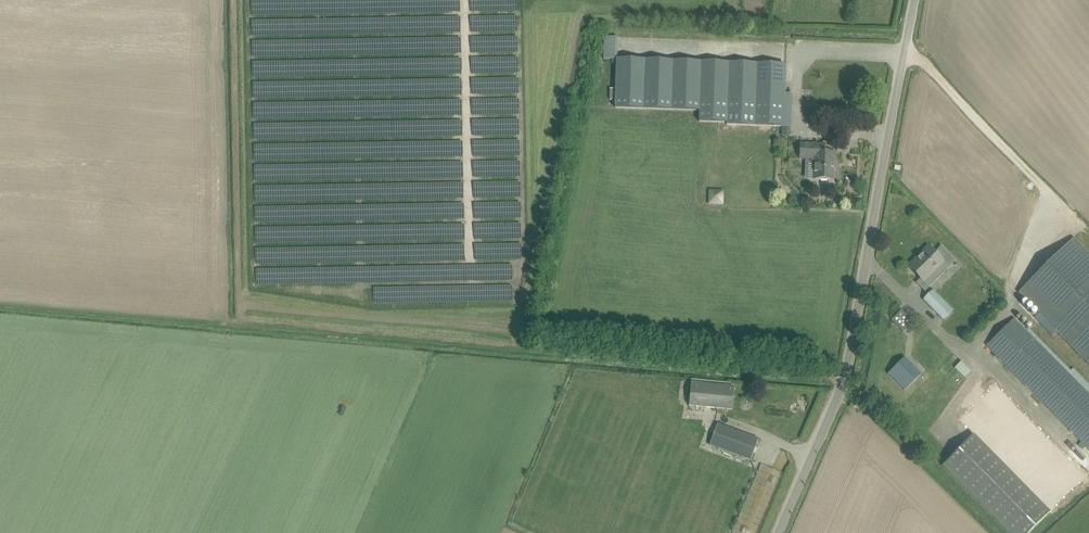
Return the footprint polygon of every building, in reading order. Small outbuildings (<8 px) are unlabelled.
[(790,135),(790,127),(791,127),(792,94),(785,93),(786,64),(617,59),(618,37),(605,37),(604,59),(617,59),(616,88),(610,88),(610,99),(616,99),(616,108),(700,111),(699,121),(727,122),(727,125),(782,126),(782,135),(790,135)] [(815,179),(823,179),(834,179),(834,163),(836,163),(836,153),(826,152),(826,144),(801,144),(801,154),(801,158),(816,159),(815,179)] [(709,189),(708,202),(723,204),(724,190),(709,189)] [(1018,292),(1088,364),(1088,253),(1074,237),(1018,292)] [(929,246),(909,266),(921,279),(917,283),(923,290),(941,273),(937,269),(944,261),(948,265),(954,259),(942,246),(935,253),(929,246)] [(942,298),(931,308),(943,320),(953,310),(942,298)] [(903,309),(892,319),(903,330),(913,321),(903,309)] [(987,346),(995,353),(1077,437),(1081,441),(1078,445),(1083,450),(1086,447),(1088,450),(1088,384),(1073,368),(1071,371),(1029,328),(1026,331),(1022,327),(1014,319),(987,346)] [(955,367),(964,377),(971,371),(962,361),(955,367)] [(897,364),(888,373),(904,390),(914,381),(921,374),(916,368),(908,376),(897,364)] [(690,405),(733,409),(735,388),(692,384),(690,405)] [(759,439),(718,424),(710,444),(751,460),(759,439)] [(974,435),(942,467),(1008,532),(1029,532),(1051,512),(974,435)]
